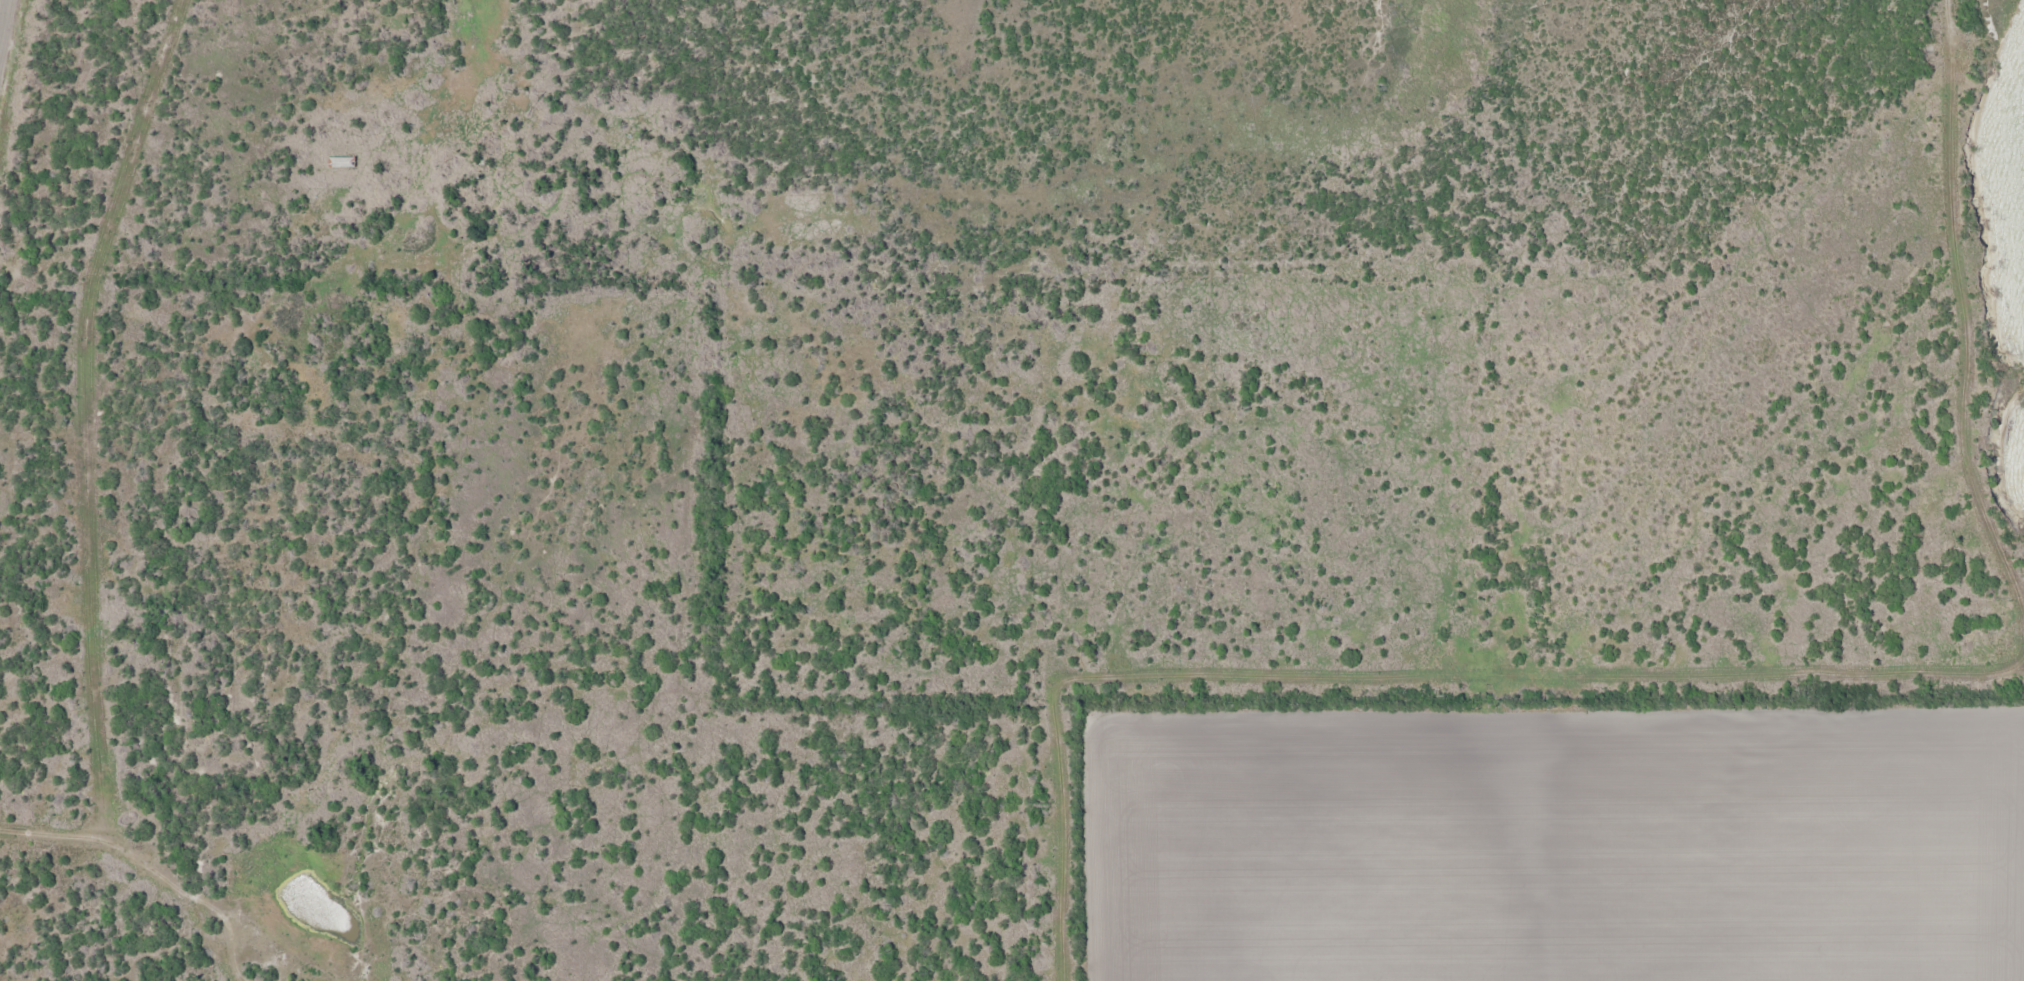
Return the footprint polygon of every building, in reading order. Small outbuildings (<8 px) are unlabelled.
[(331,167),(356,167),(356,157),(331,157),(331,167)]
